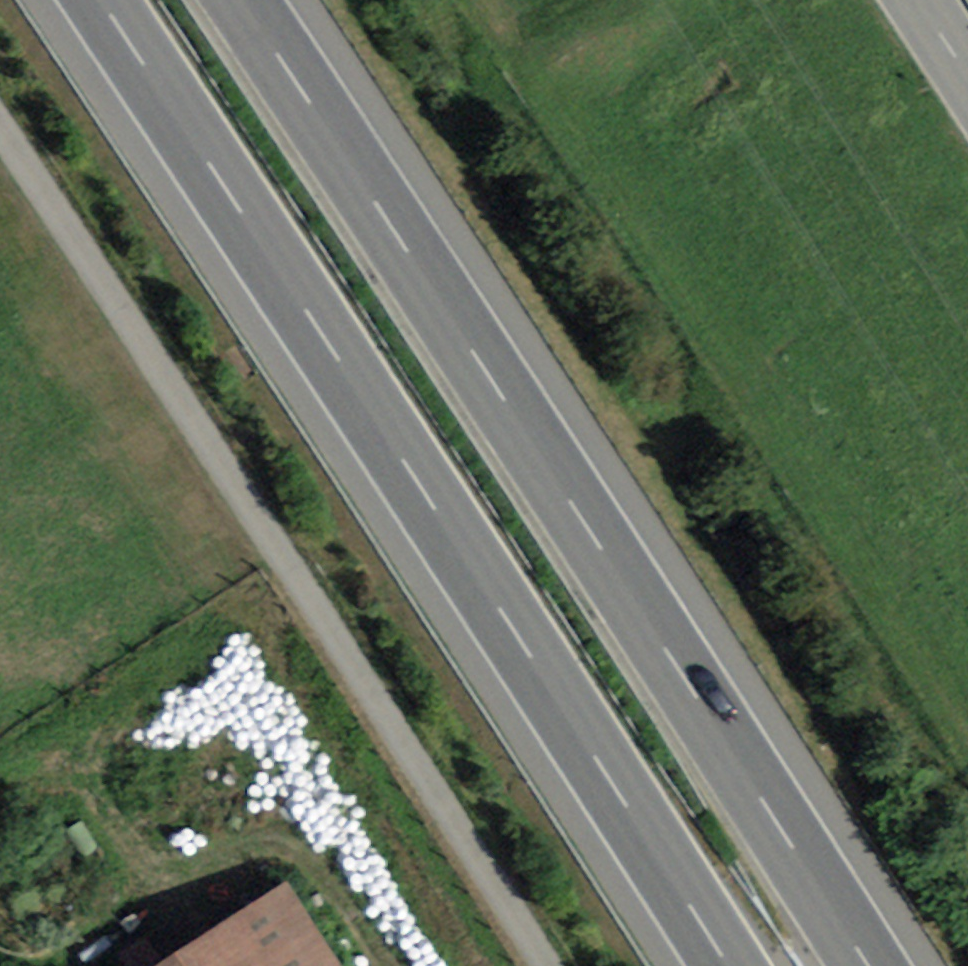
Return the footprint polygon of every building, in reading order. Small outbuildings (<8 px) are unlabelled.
[(296,907),(206,965),(335,965),(296,907)]
